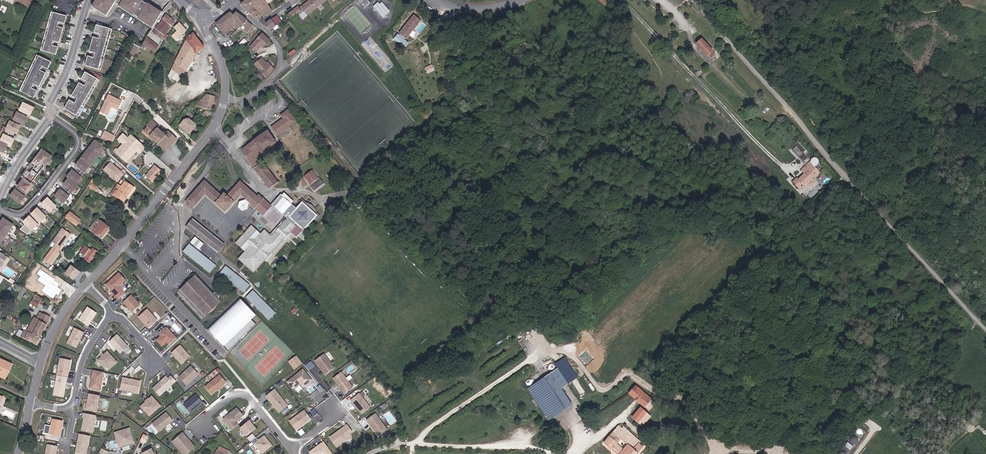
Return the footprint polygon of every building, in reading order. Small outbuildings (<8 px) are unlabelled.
[(115,4),(153,28),(163,13),(148,4),(147,5),(143,2),(144,1),(142,0),(97,0),(93,7),(100,11),(99,13),(108,16),(115,4)] [(266,0),(250,0),(247,2),(251,9),(253,8),(257,11),(259,10),(260,11),(264,17),(273,11),(268,3),(266,0)] [(329,0),(312,0),(305,6),(311,13),(329,0)] [(371,0),(359,0),(365,9),(367,8),(373,3),(371,0)] [(382,0),(374,6),(383,17),(391,11),(382,0)] [(600,3),(609,13),(613,9),(605,0),(603,0),(600,3)] [(242,5),(259,21),(263,18),(258,13),(260,11),(259,10),(257,11),(253,8),(251,9),(247,2),(242,5)] [(311,13),(305,6),(302,8),(308,15),(311,13)] [(308,15),(298,7),(295,9),(304,19),(308,16),(308,15)] [(295,9),(288,15),(303,35),(307,32),(301,25),(306,22),(304,19),(295,9)] [(252,25),(236,12),(233,15),(232,16),(241,27),(248,32),(252,25)] [(60,43),(64,29),(58,27),(59,23),(60,23),(60,25),(63,26),(65,24),(67,17),(52,13),(51,14),(53,15),(49,31),(47,31),(46,33),(48,34),(44,51),(41,50),(41,51),(57,55),(59,48),(58,46),(54,45),(52,46),(54,42),(60,43)] [(233,15),(230,13),(216,24),(224,34),(236,24),(240,28),(241,27),(232,16),(233,15)] [(165,36),(175,22),(167,16),(157,30),(165,36)] [(415,16),(397,36),(404,42),(422,22),(415,16)] [(282,22),(278,17),(273,20),(277,26),(282,22)] [(273,20),(272,20),(267,23),(272,30),(277,26),(273,20)] [(186,31),(180,23),(174,28),(177,31),(172,36),(176,40),(186,31)] [(105,47),(110,30),(112,31),(112,30),(97,25),(95,33),(99,36),(101,35),(100,39),(94,37),(90,52),(96,54),(95,58),(94,56),(90,55),(88,56),(86,66),(101,70),(102,69),(99,68),(105,49),(107,50),(107,48),(105,47)] [(263,33),(251,47),(254,50),(256,48),(259,50),(263,46),(264,47),(271,41),(263,33)] [(189,38),(178,59),(187,69),(199,54),(198,53),(204,48),(193,34),(189,38)] [(154,47),(157,41),(149,37),(143,46),(148,48),(150,44),(154,47)] [(715,54),(704,41),(698,46),(711,58),(715,54)] [(134,44),(129,53),(134,56),(139,47),(134,44)] [(40,88),(47,74),(41,71),(43,67),(43,69),(47,71),(47,69),(48,70),(52,63),(37,56),(37,57),(39,58),(31,74),(29,73),(28,75),(30,76),(23,92),(21,91),(20,92),(35,99),(38,92),(38,90),(34,88),(32,89),(34,85),(40,88)] [(187,69),(178,59),(172,71),(177,76),(179,74),(182,76),(187,69)] [(267,64),(263,59),(255,65),(266,78),(269,76),(271,74),(273,71),(274,69),(269,63),(267,64)] [(432,64),(425,67),(428,73),(435,70),(432,64)] [(89,96),(97,80),(99,81),(100,80),(86,73),(82,79),(82,81),(86,83),(88,82),(86,86),(80,83),(72,97),(78,100),(76,103),(75,102),(72,100),(70,100),(65,109),(79,117),(80,116),(78,115),(88,98),(90,99),(91,97),(89,96)] [(266,79),(260,73),(257,75),(262,81),(266,79)] [(211,110),(214,96),(208,94),(197,105),(198,106),(200,104),(201,105),(200,107),(211,110)] [(122,102),(109,95),(104,104),(118,111),(122,102)] [(4,153),(7,146),(12,148),(14,140),(9,138),(12,132),(17,134),(19,130),(20,131),(22,128),(17,126),(19,122),(24,125),(28,118),(24,116),(25,113),(30,115),(34,109),(24,104),(20,115),(18,114),(14,124),(11,123),(2,143),(0,142),(0,151),(4,153)] [(277,122),(269,127),(275,134),(293,122),(290,119),(292,117),(287,109),(281,113),(284,117),(277,122)] [(187,122),(186,121),(182,126),(191,132),(195,127),(194,126),(195,124),(190,120),(190,122),(188,120),(187,122)] [(148,127),(150,129),(146,133),(167,150),(178,138),(169,131),(165,135),(151,121),(147,126),(148,127)] [(274,142),(271,137),(265,130),(239,148),(252,165),(258,161),(256,158),(258,157),(257,155),(274,142)] [(107,141),(111,134),(105,131),(101,138),(107,141)] [(111,134),(107,141),(112,143),(115,137),(111,134)] [(116,154),(127,163),(137,152),(139,153),(145,146),(135,138),(132,142),(128,139),(123,135),(119,141),(124,145),(119,151),(117,149),(115,152),(117,153),(116,154)] [(78,184),(91,166),(92,166),(105,148),(96,141),(93,148),(97,152),(93,158),(88,154),(86,158),(85,157),(82,160),(84,161),(79,167),(84,170),(79,176),(75,173),(70,179),(72,180),(67,186),(72,189),(68,195),(63,192),(58,198),(66,203),(79,185),(78,184)] [(33,184),(37,178),(51,160),(52,157),(49,154),(47,158),(43,154),(40,157),(39,156),(35,162),(36,163),(34,166),(38,170),(34,176),(29,173),(24,178),(26,179),(22,186),(24,188),(27,190),(25,192),(23,195),(18,192),(16,195),(14,194),(12,197),(21,204),(35,186),(33,184)] [(807,166),(808,167),(804,172),(805,173),(800,179),(798,178),(794,182),(801,188),(803,187),(805,189),(807,187),(806,186),(808,183),(810,186),(811,185),(816,180),(814,178),(821,171),(816,166),(819,164),(818,159),(817,157),(812,158),(807,166)] [(261,162),(253,168),(268,188),(276,182),(261,162)] [(116,180),(122,173),(112,163),(105,171),(116,180)] [(154,183),(163,172),(156,166),(147,176),(154,183)] [(321,183),(312,169),(304,175),(313,189),(321,183)] [(821,171),(814,178),(816,180),(818,177),(817,176),(822,172),(821,171)] [(198,187),(201,189),(207,182),(205,180),(198,187)] [(233,188),(236,191),(242,184),(240,181),(233,188)] [(136,188),(128,182),(117,197),(126,203),(136,188)] [(207,182),(201,189),(198,187),(185,200),(192,208),(206,193),(212,187),(207,182)] [(242,184),(236,191),(233,188),(227,195),(224,192),(221,195),(215,202),(225,211),(240,195),(247,188),(242,184)] [(215,202),(221,195),(212,187),(206,193),(215,202)] [(247,188),(240,195),(250,204),(256,196),(247,188)] [(296,237),(314,215),(301,203),(295,209),(279,196),(276,200),(278,202),(274,206),(288,218),(270,237),(268,239),(265,236),(267,234),(262,230),(258,234),(250,226),(236,242),(245,249),(237,257),(242,262),(245,259),(247,257),(253,251),(255,254),(250,259),(253,262),(251,264),(255,267),(262,259),(264,261),(271,253),(269,251),(280,239),(283,242),(290,233),(296,237)] [(255,207),(261,201),(256,196),(250,204),(254,208),(255,207)] [(34,231),(47,217),(57,207),(50,199),(45,205),(49,209),(44,215),(40,211),(33,215),(39,220),(36,223),(32,219),(25,223),(34,231)] [(257,209),(256,210),(262,215),(270,206),(262,199),(261,201),(255,207),(257,209)] [(274,226),(278,222),(282,217),(270,206),(262,215),(274,226)] [(83,219),(73,212),(69,217),(79,225),(83,219)] [(99,218),(91,229),(94,231),(102,221),(99,218)] [(7,238),(6,238),(15,226),(5,220),(2,227),(7,230),(3,236),(0,234),(0,244),(2,245),(7,238)] [(200,226),(193,220),(188,225),(196,232),(200,226)] [(103,239),(111,228),(102,221),(94,231),(103,239)] [(62,249),(72,235),(63,229),(53,243),(56,245),(62,249)] [(211,236),(203,229),(198,234),(206,241),(211,236)] [(220,245),(214,238),(209,243),(215,250),(220,245)] [(201,253),(188,241),(181,249),(194,260),(201,253)] [(51,265),(61,253),(60,252),(62,249),(56,245),(45,260),(51,265)] [(94,248),(92,251),(86,247),(80,255),(90,263),(98,252),(94,248)] [(11,259),(0,252),(0,263),(0,264),(5,267),(11,259)] [(206,258),(201,253),(194,260),(199,265),(206,258)] [(213,265),(206,258),(199,265),(206,272),(213,265)] [(228,265),(221,273),(243,293),(250,286),(228,265)] [(74,280),(80,272),(72,266),(66,274),(74,280)] [(61,286),(64,280),(57,276),(55,279),(41,269),(38,274),(41,277),(39,281),(46,286),(42,291),(54,299),(56,296),(54,294),(55,292),(59,295),(63,290),(58,287),(60,286),(61,286)] [(118,286),(125,280),(118,273),(106,284),(118,298),(124,293),(118,286)] [(210,294),(194,277),(182,288),(181,292),(186,292),(188,294),(186,296),(203,314),(211,310),(217,301),(218,293),(215,290),(210,294)] [(276,313),(254,290),(247,297),(269,320),(276,313)] [(32,304),(39,307),(43,297),(35,294),(32,304)] [(132,312),(140,305),(130,295),(123,302),(132,312)] [(240,297),(207,328),(223,345),(224,344),(228,349),(256,323),(251,318),(256,314),(240,297)] [(89,325),(98,312),(88,306),(79,319),(89,325)] [(157,320),(146,309),(138,317),(144,324),(145,323),(146,324),(145,325),(148,328),(157,320)] [(25,330),(23,335),(22,336),(37,344),(51,317),(40,313),(37,319),(35,318),(32,323),(29,329),(24,327),(23,329),(25,330)] [(176,338),(166,327),(165,328),(162,325),(155,332),(158,335),(159,334),(160,335),(155,340),(161,346),(166,342),(168,345),(176,338)] [(76,347),(84,331),(75,327),(67,342),(76,347)] [(127,346),(116,334),(108,341),(119,353),(127,346)] [(856,335),(849,341),(859,353),(866,348),(856,335)] [(189,356),(179,345),(171,353),(180,364),(189,356)] [(116,361),(106,351),(97,359),(104,367),(105,365),(108,368),(116,361)] [(335,369),(325,354),(316,361),(326,375),(335,369)] [(297,355),(288,361),(295,369),(303,363),(297,355)] [(1,369),(8,372),(9,369),(7,368),(10,362),(0,357),(0,369),(1,369)] [(60,358),(56,376),(67,378),(70,360),(60,358)] [(185,385),(196,374),(189,366),(178,377),(185,385)] [(99,390),(103,371),(92,369),(88,387),(99,390)] [(304,370),(288,382),(294,389),(301,384),(304,387),(313,380),(304,370)] [(573,406),(563,390),(568,387),(558,370),(528,389),(548,421),(573,406)] [(354,389),(343,373),(334,379),(340,387),(341,389),(346,395),(354,389)] [(63,397),(67,378),(56,376),(53,395),(63,397)] [(158,396),(175,381),(170,376),(167,378),(165,376),(151,388),(158,396)] [(224,385),(227,383),(221,376),(206,388),(212,395),(220,389),(221,389),(225,386),(224,385)] [(136,392),(139,381),(121,377),(119,389),(136,392)] [(630,395),(646,408),(652,401),(637,387),(630,395)] [(274,389),(265,396),(278,412),(287,405),(274,389)] [(97,394),(88,392),(85,408),(95,411),(99,396),(98,395),(97,394)] [(358,394),(350,401),(361,414),(370,407),(358,394)] [(196,408),(197,407),(198,408),(204,403),(197,395),(184,406),(191,414),(196,409),(196,408)] [(160,405),(151,396),(139,406),(148,416),(160,405)] [(656,404),(652,401),(646,408),(649,411),(656,404)] [(239,409),(225,420),(233,431),(239,426),(236,423),(245,416),(239,409)] [(633,418),(639,423),(646,414),(641,409),(633,418)] [(302,427),(312,419),(306,411),(296,419),(302,427)] [(92,432),(95,415),(83,412),(82,416),(83,417),(81,430),(92,432)] [(162,433),(175,420),(170,415),(169,416),(167,414),(155,426),(162,433)] [(388,430),(377,414),(368,421),(379,437),(388,430)] [(651,419),(646,414),(639,423),(644,427),(651,419)] [(59,435),(62,420),(52,418),(49,433),(59,435)] [(248,437),(257,429),(253,425),(255,424),(252,420),(242,429),(248,437)] [(626,425),(623,429),(619,426),(605,443),(618,453),(638,453),(644,448),(639,444),(641,442),(626,429),(628,426),(626,425)] [(353,437),(351,435),(354,433),(349,426),(332,439),(338,448),(353,437)] [(135,443),(130,428),(115,433),(120,448),(135,443)] [(89,435),(79,433),(75,452),(83,453),(85,453),(89,435)] [(190,442),(189,442),(185,438),(186,438),(183,434),(173,443),(182,453),(182,452),(184,451),(187,453),(188,453),(195,448),(190,442)] [(265,437),(260,442),(256,445),(264,453),(273,446),(265,437)] [(57,445),(46,443),(44,453),(55,453),(57,445)] [(325,443),(311,453),(312,453),(324,453),(325,453),(333,453),(325,443)]
